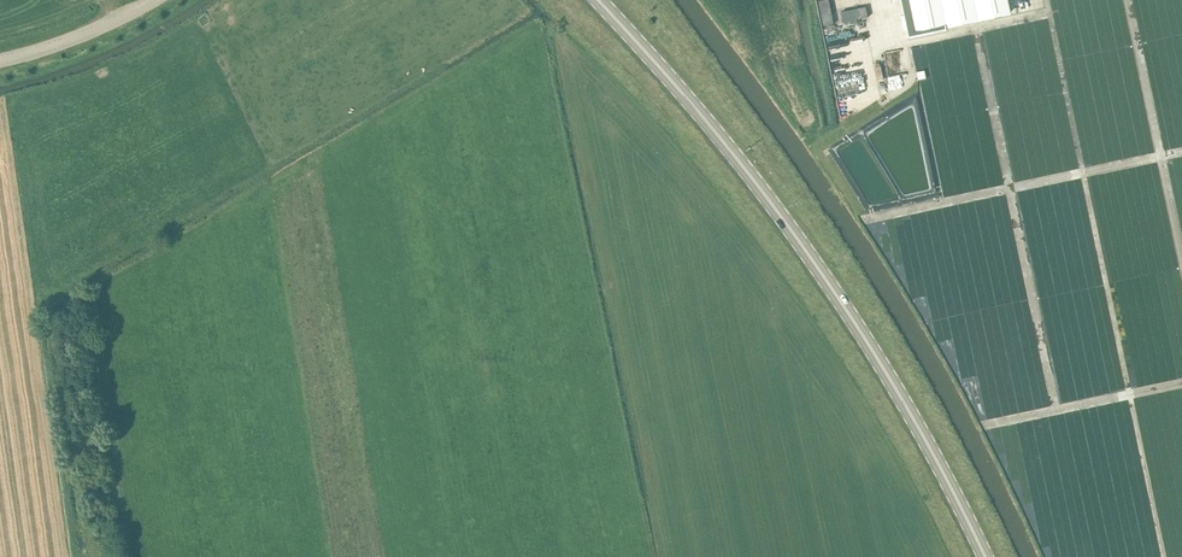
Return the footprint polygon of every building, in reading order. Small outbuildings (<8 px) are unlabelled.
[(819,26),(830,24),(826,0),(814,0),(819,26)] [(914,33),(908,34),(909,38),(946,31),(945,26),(1010,13),(1007,0),(907,0),(914,33)] [(865,7),(840,11),(842,21),(867,18),(865,7)]
